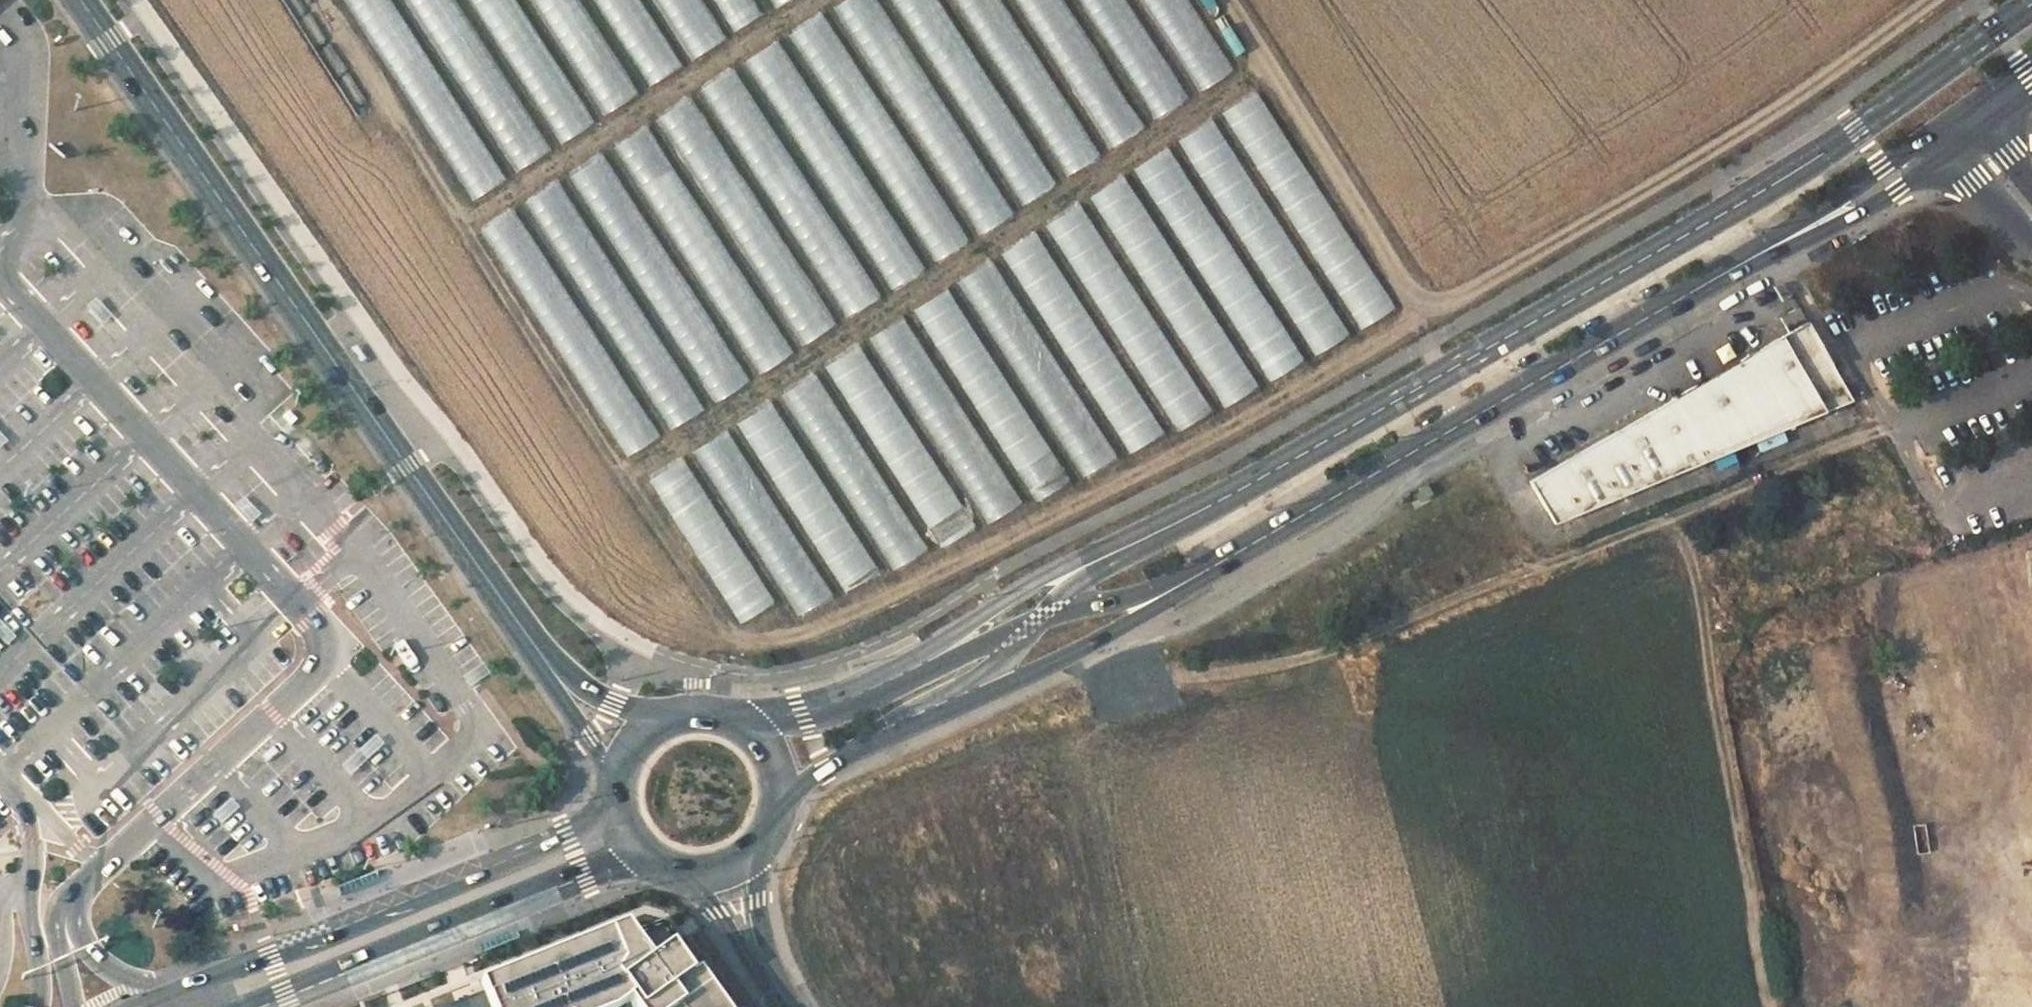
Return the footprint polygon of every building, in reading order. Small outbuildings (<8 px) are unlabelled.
[(472,201),(507,178),(391,0),(343,0),(472,201)] [(516,173),(551,149),(455,0),(404,0),(516,173)] [(561,144),(595,121),(516,0),(468,0),(561,144)] [(604,115),(638,92),(578,0),(530,0),(604,115)] [(649,86),(682,64),(640,0),(593,0),(649,86)] [(692,60),(725,38),(701,0),(654,0),(692,60)] [(733,32),(763,13),(755,0),(713,0),(733,32)] [(832,8),(979,235),(1015,212),(878,0),(844,0),(832,8)] [(1022,206),(1058,183),(939,0),(889,0),(1022,206)] [(1066,177),(1101,154),(1001,0),(951,0),(1066,177)] [(1110,148),(1146,125),(1065,0),(1014,0),(1110,148)] [(1155,119),(1189,97),(1127,0),(1077,0),(1155,119)] [(1200,92),(1234,69),(1190,0),(1140,0),(1200,92)] [(824,10),(788,34),(934,262),(971,239),(824,10)] [(777,40),(744,62),(890,290),(925,267),(777,40)] [(734,68),(699,90),(846,317),(882,295),(734,68)] [(1256,91),(1222,113),(1361,330),(1395,308),(1256,91)] [(690,96),(654,121),(803,346),(838,323),(690,96)] [(1212,119),(1178,141),(1315,355),(1350,334),(1212,119)] [(646,125),(612,148),(759,374),(795,351),(646,125)] [(1169,147),(1134,169),(1270,382),(1305,360),(1169,147)] [(603,154),(567,178),(716,403),(751,379),(603,154)] [(1124,176),(1090,197),(1225,408),(1260,385),(1124,176)] [(557,181),(523,204),(670,430),(705,407),(557,181)] [(1080,204),(1046,225),(1178,432),(1212,410),(1080,204)] [(513,210),(478,234),(626,458),(662,434),(513,210)] [(1036,231),(1001,254),(1130,454),(1164,431),(1036,231)] [(992,259),(957,282),(1083,477),(1117,455),(992,259)] [(947,289),(913,310),(1036,502),(1070,479),(947,289)] [(1789,295),(1784,298),(1791,311),(1776,319),(1785,333),(1529,474),(1558,522),(1851,404),(1789,295)] [(903,317),(868,338),(988,524),(1022,502),(903,317)] [(858,345),(825,367),(941,549),(975,526),(858,345)] [(816,373),(780,396),(893,570),(927,548),(816,373)] [(771,401),(737,423),(846,592),(879,570),(771,401)] [(727,429),(694,451),(798,616),(832,594),(727,429)] [(684,457),(649,480),(741,624),(774,601),(684,457)] [(341,897),(378,882),(375,874),(338,889),(341,897)] [(626,927),(480,984),(484,992),(447,1006),(621,1006),(628,1002),(631,1006),(724,1006),(665,921),(632,934),(626,927)] [(481,955),(518,940),(515,932),(478,947),(481,955)]
